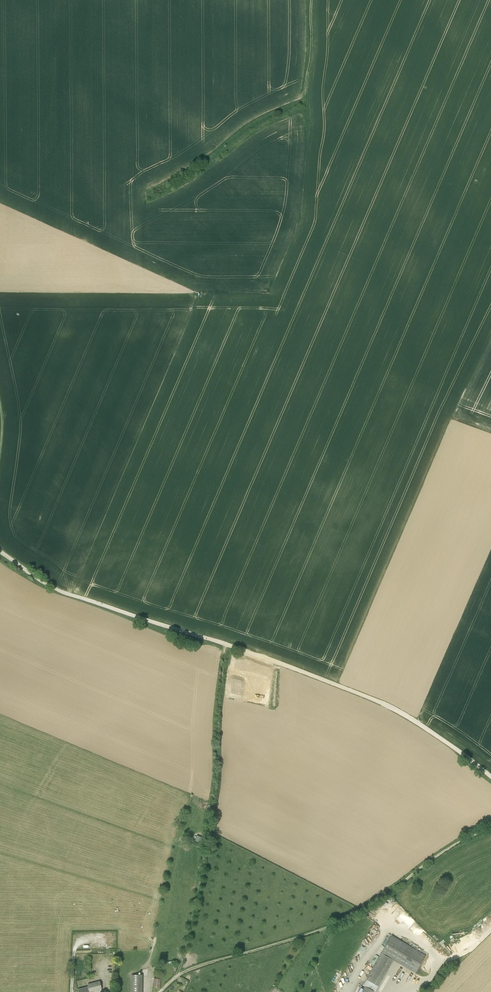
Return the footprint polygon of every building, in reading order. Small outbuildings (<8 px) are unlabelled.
[(375,918),(379,911),(371,907),(368,914),(375,918)] [(362,991),(376,991),(393,961),(416,974),(426,955),(391,936),(381,953),(363,985),(365,987),(362,991)] [(142,975),(132,975),(132,991),(142,991),(142,975)] [(100,981),(88,984),(90,991),(102,991),(100,981)]
